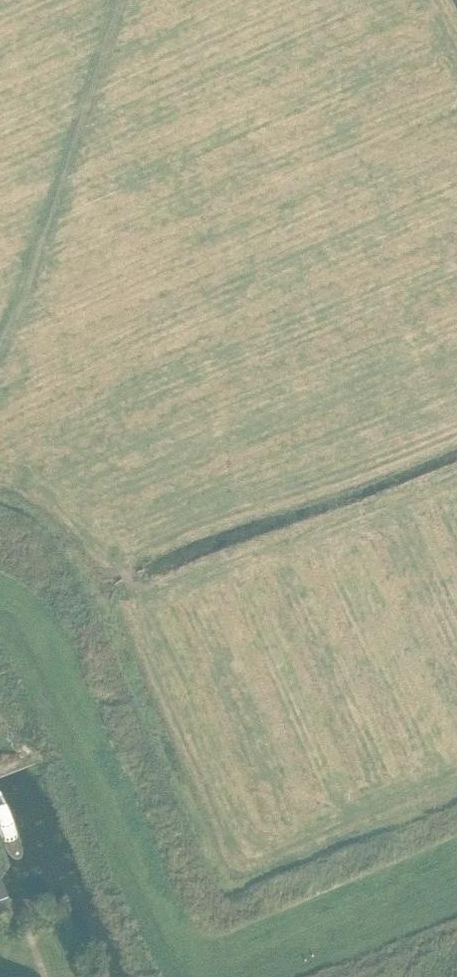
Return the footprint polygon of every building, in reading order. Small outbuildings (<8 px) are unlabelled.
[(8,923),(2,905),(0,900),(0,926),(8,923)]
